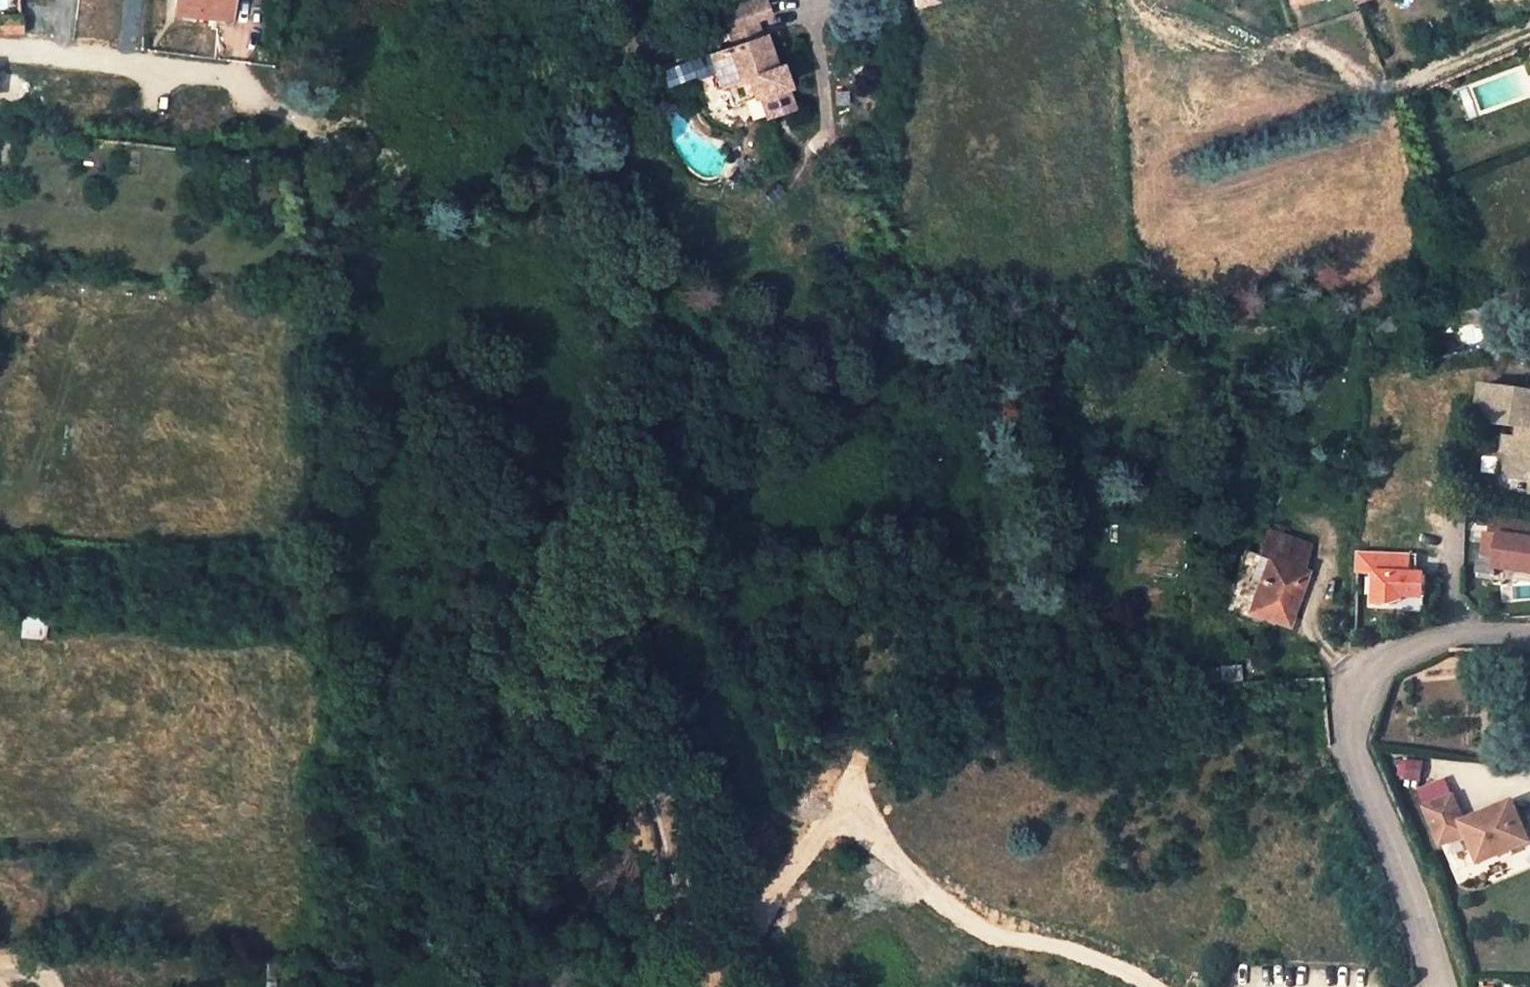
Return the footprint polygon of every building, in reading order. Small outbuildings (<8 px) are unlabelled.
[(175,12),(224,16),(225,0),(176,0),(175,12)] [(719,9),(725,26),(741,20),(753,15),(760,13),(756,0),(743,0),(719,9)] [(917,10),(936,5),(935,0),(914,0),(917,10)] [(24,34),(22,15),(0,15),(0,34),(24,34)] [(753,15),(741,20),(748,38),(759,33),(753,15)] [(748,38),(705,53),(718,91),(733,85),(739,102),(756,95),(763,116),(790,106),(774,62),(770,64),(759,33),(748,38)] [(1395,314),(1369,320),(1372,333),(1399,327),(1395,314)] [(1484,385),(1478,422),(1521,429),(1512,481),(1529,483),(1529,392),(1484,385)] [(1489,537),(1486,558),(1499,559),(1497,571),(1529,576),(1529,522),(1497,517),(1494,537),(1489,537)] [(1263,616),(1285,623),(1304,570),(1298,569),(1306,544),(1264,529),(1254,559),(1239,555),(1220,611),(1260,625),(1263,616)] [(1411,558),(1359,557),(1358,576),(1378,577),(1377,609),(1390,610),(1403,600),(1425,601),(1425,579),(1410,578),(1411,558)] [(1429,808),(1443,846),(1470,836),(1481,866),(1529,848),(1515,807),(1467,825),(1457,798),(1429,808)] [(294,958),(257,955),(256,986),(292,986),(294,958)]
